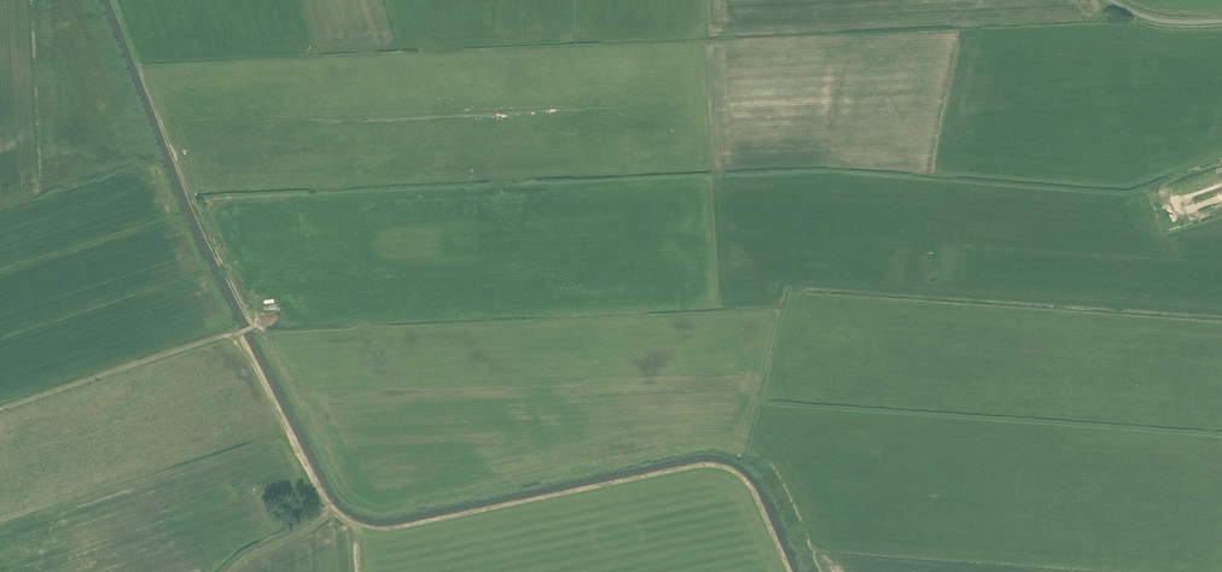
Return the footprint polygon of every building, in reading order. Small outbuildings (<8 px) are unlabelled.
[(1161,199),(1163,208),(1170,206),(1167,198),(1161,199)]
